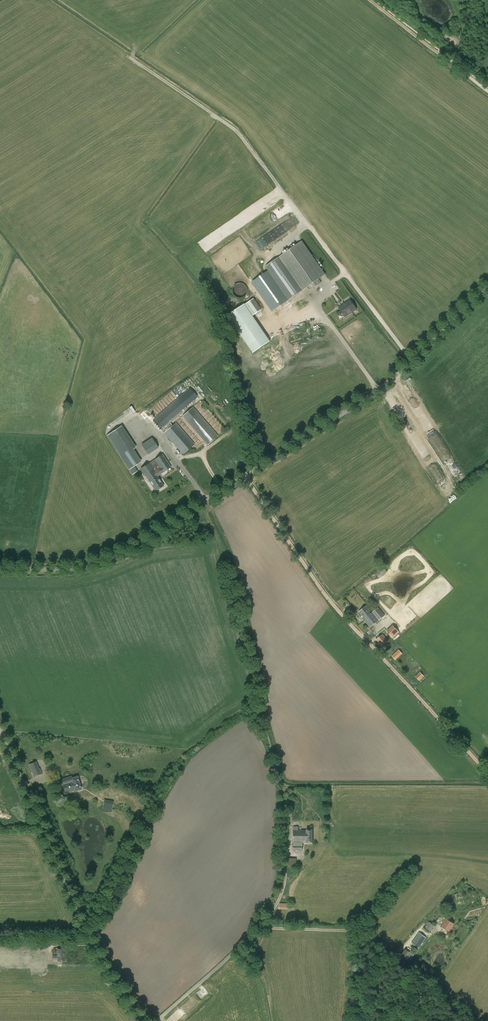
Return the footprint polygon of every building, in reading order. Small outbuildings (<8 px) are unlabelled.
[(302,241),(266,267),(277,283),(289,299),(308,286),(311,290),(321,282),(319,279),(325,274),(321,268),(315,261),(302,241)] [(233,287),(233,288),(233,289),(233,290),(233,291),(233,292),(233,293),(234,294),(234,295),(235,295),(235,296),(236,296),(236,297),(237,297),(238,297),(239,298),(240,298),(241,298),(242,297),(243,297),(244,296),(245,296),(246,295),(246,294),(247,293),(247,292),(247,291),(247,290),(247,289),(247,288),(247,287),(246,286),(245,285),(245,284),(244,284),(243,284),(243,283),(242,283),(241,283),(240,283),(239,283),(238,283),(237,284),(236,284),(235,285),(234,285),(234,286),(233,287)] [(277,283),(260,294),(274,314),(283,308),(284,311),(292,305),(290,302),(291,302),(289,299),(277,283)] [(254,299),(245,305),(252,316),(261,310),(254,299)] [(350,300),(339,308),(345,317),(356,309),(350,300)] [(266,338),(242,301),(225,313),(250,349),(266,338)] [(184,432),(176,423),(173,425),(171,423),(187,408),(178,398),(153,420),(162,430),(164,433),(172,442),(181,453),(193,442),(184,432)] [(199,410),(204,405),(201,401),(195,406),(199,410)] [(218,436),(198,413),(188,421),(208,445),(218,436)] [(137,471),(134,467),(141,462),(118,428),(106,436),(133,476),(136,475),(135,473),(137,471)] [(152,438),(142,445),(149,455),(159,448),(152,438)] [(162,454),(141,469),(156,491),(164,486),(157,476),(171,467),(162,454)] [(383,567),(376,573),(380,578),(387,572),(383,567)] [(362,618),(370,628),(385,615),(378,608),(372,613),(366,606),(359,612),(363,617),(362,618)] [(387,631),(393,638),(399,633),(393,625),(387,631)] [(381,634),(375,640),(381,646),(387,640),(381,634)] [(392,656),(396,660),(403,654),(399,650),(392,656)] [(420,672),(415,676),(419,681),(424,676),(420,672)] [(35,766),(29,769),(31,775),(38,772),(35,766)] [(71,776),(61,779),(65,792),(75,789),(75,790),(75,791),(76,791),(76,790),(80,789),(81,789),(81,788),(79,784),(79,782),(77,777),(77,776),(77,777),(72,778),(71,776)] [(104,800),(103,808),(112,809),(113,802),(104,800)] [(282,819),(282,822),(289,822),(289,820),(292,820),(293,812),(293,809),(282,809),(282,819)] [(294,827),(294,850),(303,850),(303,843),(313,843),(313,829),(307,829),(307,830),(298,830),(298,827),(294,827)] [(445,918),(441,926),(449,931),(454,924),(457,920),(451,916),(449,920),(445,918)] [(429,921),(424,928),(430,932),(435,926),(429,921)] [(412,943),(419,948),(426,938),(419,932),(412,943)] [(411,951),(410,952),(405,948),(401,955),(407,960),(409,958),(411,959),(414,954),(411,951)] [(57,956),(53,956),(53,960),(57,960),(58,961),(65,960),(65,949),(57,949),(57,956)] [(49,961),(49,952),(43,952),(43,950),(32,950),(32,961),(49,961)] [(27,961),(27,952),(7,952),(7,961),(27,961)]
